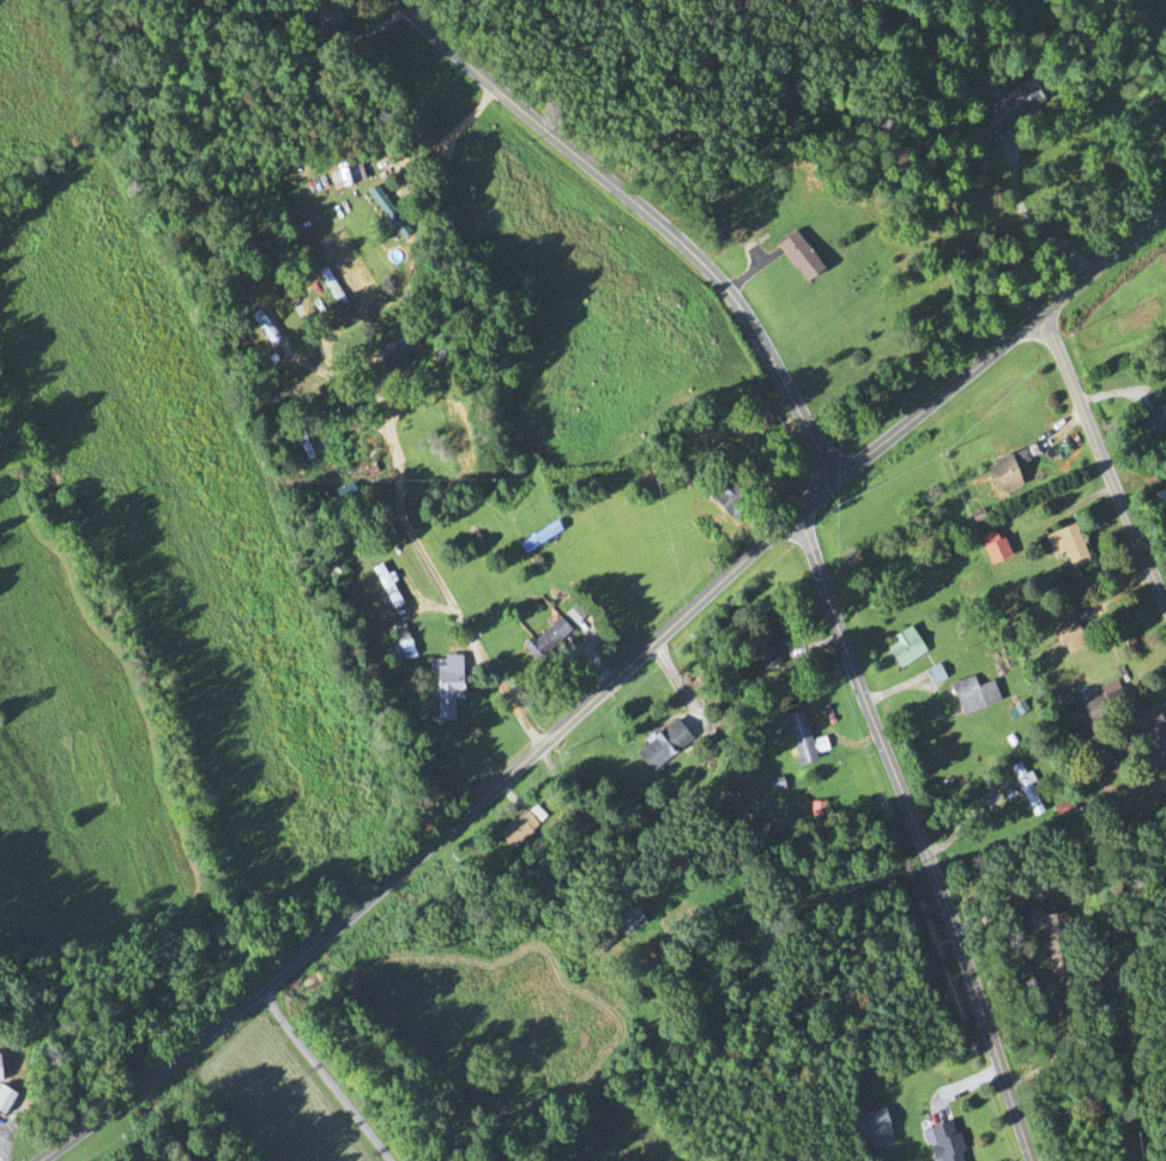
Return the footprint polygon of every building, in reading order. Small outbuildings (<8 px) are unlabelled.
[(306,0),(299,0),(293,6),(321,38),(339,22),(320,0),(314,0),(309,4),(306,0)] [(978,114),(993,136),(1042,101),(1027,79),(978,114)] [(339,187),(362,182),(358,165),(335,170),(339,187)] [(365,194),(399,240),(407,233),(374,188),(365,194)] [(802,284),(820,269),(790,233),(773,248),(802,284)] [(317,273),(336,311),(344,307),(324,269),(317,273)] [(249,308),(271,345),(280,339),(258,303),(249,308)] [(381,370),(419,361),(413,335),(375,345),(381,370)] [(1144,441),(1165,435),(1165,407),(1136,416),(1144,441)] [(749,434),(770,422),(764,410),(742,422),(749,434)] [(1019,486),(1009,457),(984,465),(994,495),(1019,486)] [(705,492),(725,521),(747,506),(727,476),(705,492)] [(339,507),(356,497),(349,484),(332,494),(339,507)] [(1149,497),(1165,530),(1165,489),(1149,497)] [(393,537),(388,524),(375,529),(380,542),(393,537)] [(1089,563),(1074,525),(1042,537),(1050,559),(1060,555),(1066,572),(1089,563)] [(1008,558),(997,530),(978,538),(989,566),(1008,558)] [(370,569),(390,610),(399,605),(379,564),(370,569)] [(408,622),(403,611),(390,617),(395,627),(408,622)] [(521,650),(536,665),(569,631),(555,617),(521,650)] [(1084,646),(1074,620),(1054,628),(1064,654),(1084,646)] [(745,630),(757,673),(778,668),(766,624),(745,630)] [(925,654),(909,628),(881,645),(897,671),(925,654)] [(382,646),(384,662),(411,660),(410,644),(382,646)] [(460,657),(441,657),(441,667),(434,667),(434,723),(451,723),(451,700),(460,700),(460,657)] [(949,686),(961,717),(998,703),(990,682),(976,688),(972,677),(949,686)] [(1096,689),(1100,697),(1078,707),(1087,726),(1126,709),(1114,681),(1096,689)] [(1158,773),(1165,770),(1165,732),(1154,702),(1133,711),(1158,773)] [(808,743),(801,712),(783,716),(795,768),(815,764),(812,754),(825,751),(823,740),(808,743)] [(690,741),(674,721),(632,754),(648,774),(690,741)] [(1042,812),(1020,761),(1009,766),(1031,816),(1042,812)] [(508,851),(538,826),(524,810),(495,835),(508,851)] [(1037,915),(1041,971),(1069,969),(1065,912),(1037,915)] [(694,1013),(687,997),(676,1002),(683,1018),(694,1013)] [(12,1093),(0,1087),(0,1113),(12,1093)] [(863,1115),(867,1137),(889,1132),(884,1110),(863,1115)] [(926,1128),(936,1160),(963,1160),(951,1120),(926,1128)] [(887,1144),(870,1147),(872,1160),(890,1160),(887,1144)]
